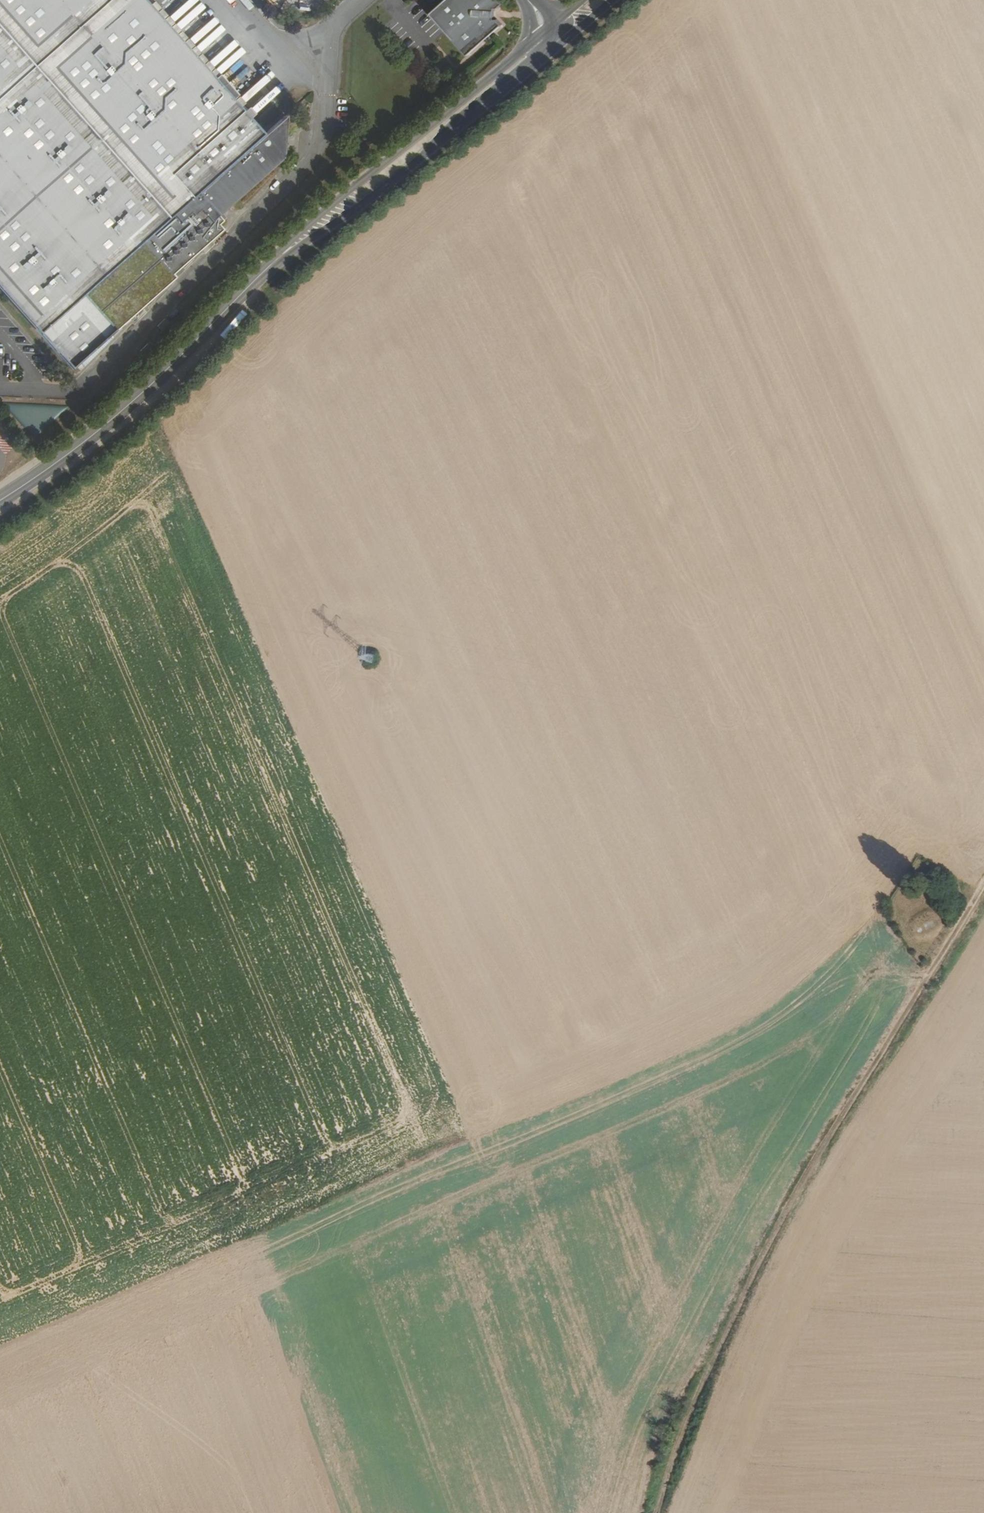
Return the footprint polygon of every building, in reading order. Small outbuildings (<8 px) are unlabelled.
[(56,369),(223,224),(218,218),(223,214),(283,161),(285,120),(284,119),(273,129),(261,113),(231,80),(174,16),(160,0),(0,0),(0,305),(56,369)] [(500,24),(491,14),(502,4),(498,0),(443,0),(427,14),(464,56),(500,24)] [(218,218),(223,224),(228,220),(223,214),(218,218)]
